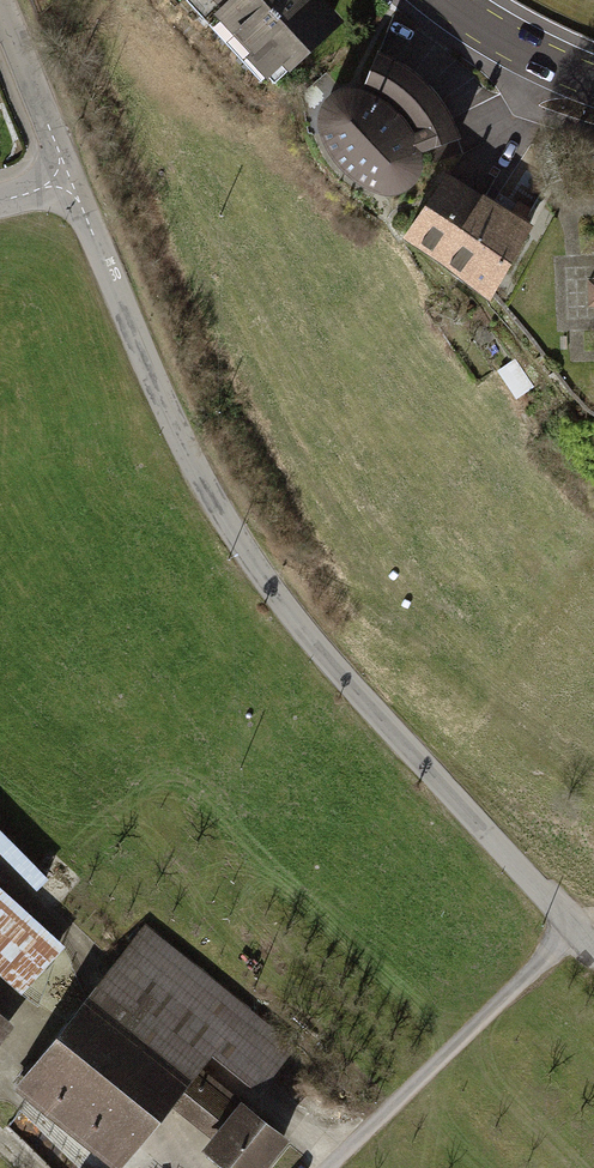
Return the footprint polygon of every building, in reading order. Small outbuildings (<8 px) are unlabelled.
[(262,98),(331,34),(299,0),(169,0),(262,98)] [(303,115),(289,138),(314,178),(345,205),(384,214),(410,182),(410,164),(443,150),(436,121),(412,94),(391,76),(358,62),(346,93),(322,103),(303,115)] [(384,248),(427,278),(472,214),(429,184),(384,248)] [(427,278),(470,308),(514,244),(472,214),(427,278)] [(24,992),(68,942),(0,882),(0,971),(24,992)] [(21,1087),(124,1167),(127,1167),(212,1060),(258,1096),(295,1050),(143,931),(21,1087)] [(0,1025),(0,1047),(11,1033),(0,1025)] [(216,1086),(186,1124),(209,1141),(200,1152),(220,1167),(273,1167),(291,1145),(216,1086)]
